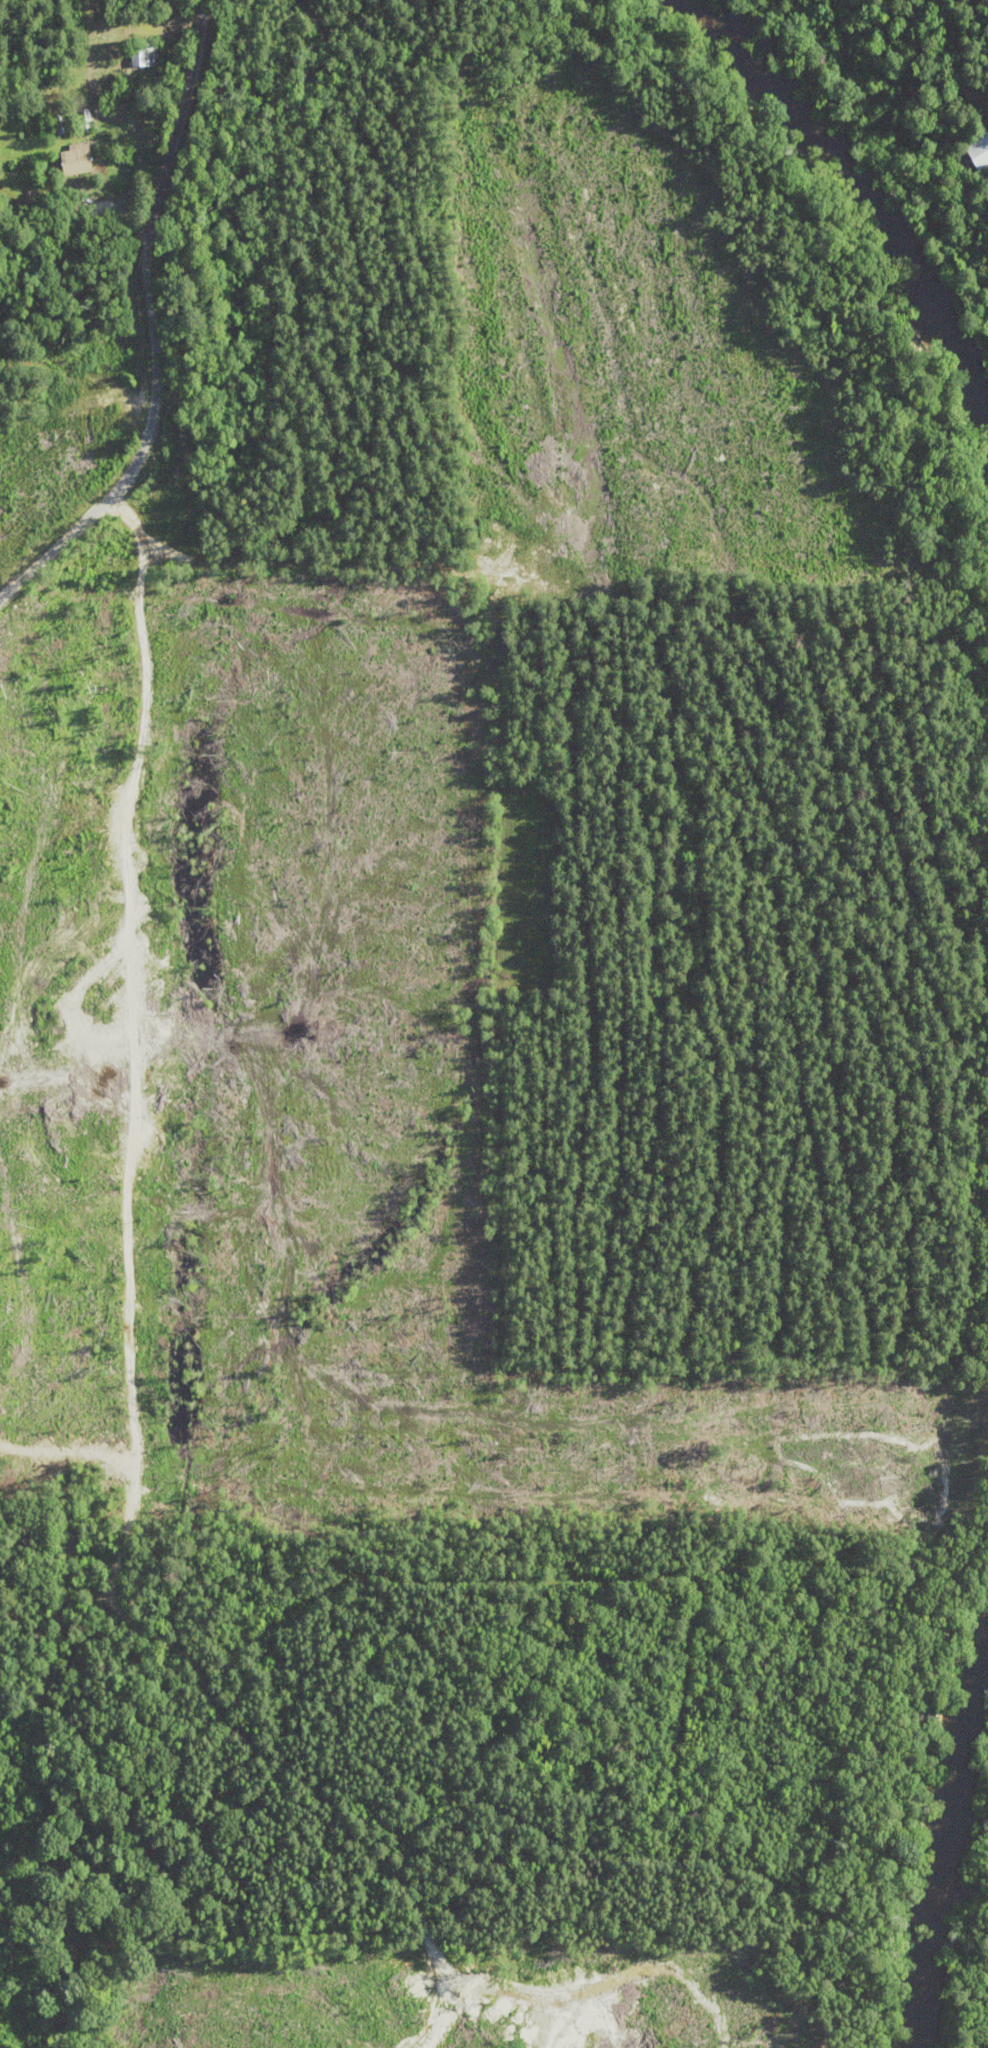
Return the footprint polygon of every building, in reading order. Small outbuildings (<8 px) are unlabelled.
[(131,66),(156,66),(156,39),(131,39),(131,66)] [(986,172),(987,171),(987,132),(968,146),(986,172)] [(61,150),(61,174),(92,174),(92,143),(69,143),(69,150),(61,150)]
